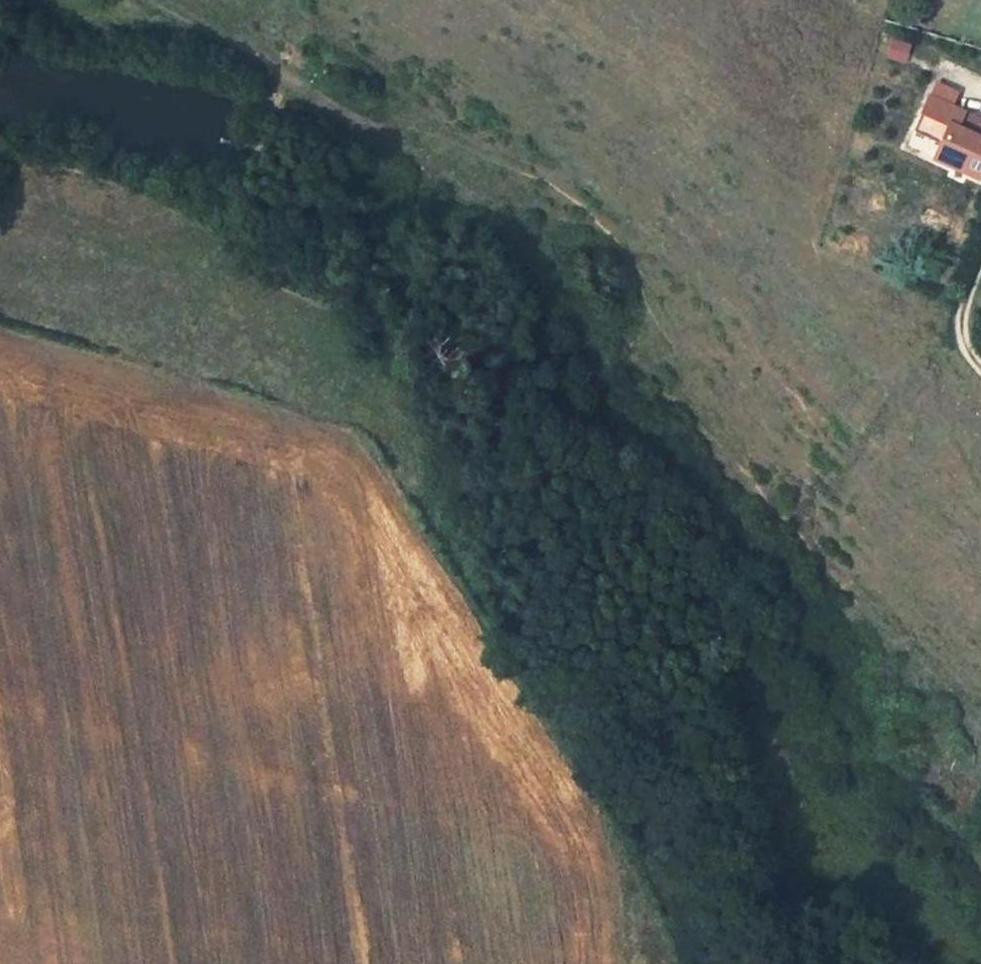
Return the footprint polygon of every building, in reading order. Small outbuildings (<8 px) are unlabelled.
[(913,46),(895,41),(890,59),(908,64),(913,46)] [(914,132),(941,144),(935,158),(980,178),(980,177),(980,140),(978,138),(980,131),(980,121),(929,97),(914,132)]
